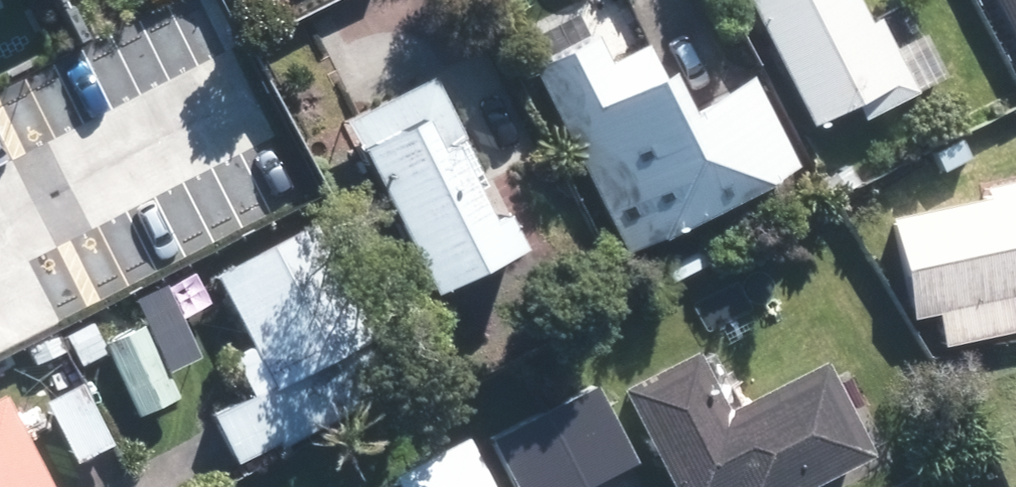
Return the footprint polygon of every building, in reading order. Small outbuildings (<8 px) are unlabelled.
[(808,120),(849,99),(859,118),(915,88),(875,12),(867,18),(857,0),(746,0),(808,120)] [(1015,50),(1015,0),(991,0),(1015,50)] [(528,64),(624,249),(795,160),(749,72),(680,108),(644,37),(607,58),(592,31),(528,64)] [(337,115),(423,290),(514,244),(497,210),(482,217),(443,139),(459,130),(429,71),(337,115)] [(1008,293),(1015,291),(1015,174),(981,181),(985,192),(886,212),(908,314),(934,309),(941,340),(1015,324),(1008,293)] [(211,268),(248,340),(230,348),(249,387),(208,409),(232,458),(273,436),(274,441),(397,379),(314,215),(211,268)] [(142,319),(103,337),(137,410),(177,392),(142,319)] [(47,327),(23,339),(33,358),(57,347),(47,327)] [(668,486),(796,486),(870,450),(821,354),(723,403),(692,343),(615,382),(668,486)] [(40,395),(72,457),(108,439),(76,377),(40,395)] [(633,458),(595,380),(490,431),(517,486),(573,486),(633,458)] [(0,390),(0,486),(50,486),(0,390)] [(464,431),(387,469),(396,486),(492,486),(464,431)]
